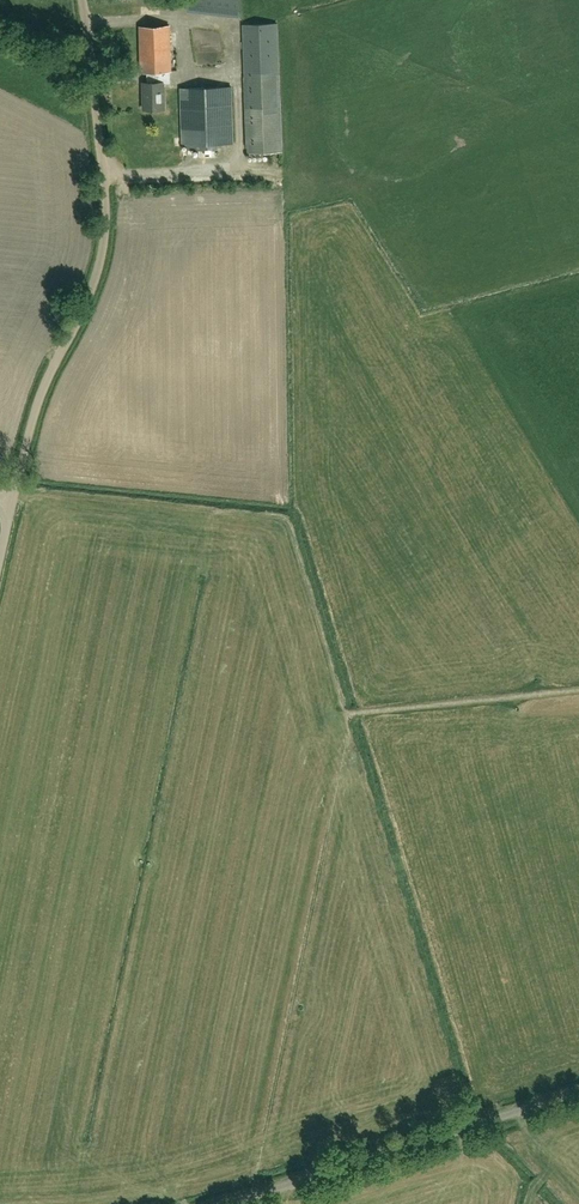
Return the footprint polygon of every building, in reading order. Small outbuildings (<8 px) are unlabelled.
[(279,74),(279,71),(277,23),(242,25),(244,73),(246,148),(247,148),(247,153),(283,152),(280,74),(279,74)] [(159,71),(171,71),(170,26),(140,27),(141,72),(147,72),(147,82),(143,82),(144,109),(164,109),(163,82),(159,82),(159,71)] [(231,87),(181,88),(183,145),(188,144),(188,149),(218,148),(218,143),(233,143),(231,87)]
